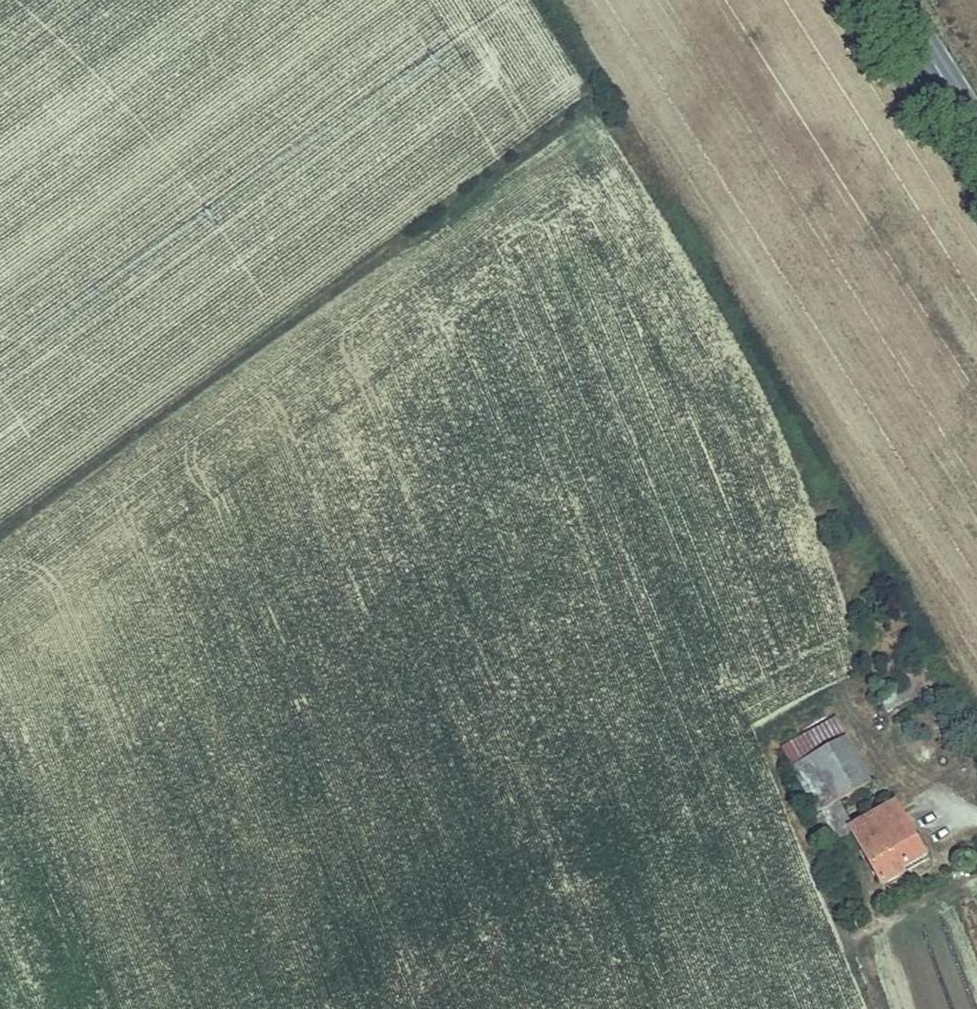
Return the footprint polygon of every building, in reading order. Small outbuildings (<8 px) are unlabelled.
[(799,769),(857,738),(847,720),(791,751),(799,769)] [(879,781),(858,740),(857,738),(799,769),(822,811),(843,800),(879,781)] [(855,827),(843,800),(822,811),(836,838),(853,829),(855,827)] [(855,827),(853,829),(884,888),(908,876),(903,868),(927,855),(901,804),(855,827)]
